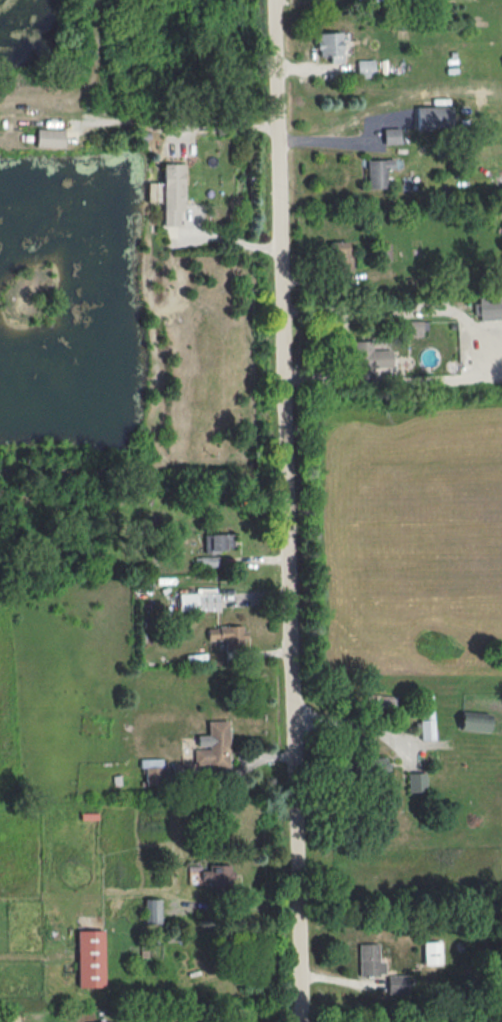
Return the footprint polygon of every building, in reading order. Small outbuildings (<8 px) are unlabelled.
[(330,63),(342,63),(341,32),(318,33),(318,56),(330,56),(330,63)] [(357,78),(374,77),(374,59),(357,60),(357,78)] [(416,128),(451,129),(451,106),(416,106),(416,128)] [(383,129),(383,144),(400,143),(399,128),(383,129)] [(64,130),(36,129),(35,147),(63,148),(64,130)] [(366,160),(367,188),(386,188),(386,169),(393,168),(393,159),(366,160)] [(148,202),(162,202),(162,225),(179,225),(179,210),(184,210),(183,163),(163,164),(163,182),(148,182),(148,202)] [(347,241),(327,242),(328,268),(352,267),(352,253),(348,253),(347,241)] [(478,297),(479,320),(501,319),(501,296),(478,297)] [(405,337),(425,336),(425,320),(405,321),(405,337)] [(354,341),(355,379),(373,378),(373,367),(392,367),(391,349),(372,350),(372,340),(354,341)] [(225,534),(209,534),(210,550),(226,550),(225,534)] [(178,594),(179,611),(219,610),(218,588),(196,588),(196,593),(178,594)] [(245,626),(208,627),(208,640),(225,640),(225,645),(245,645),(245,626)] [(421,740),(434,739),(432,695),(419,696),(421,740)] [(490,732),(490,713),(461,712),(460,730),(490,732)] [(228,720),(207,720),(207,735),(197,735),(197,747),(193,748),(194,766),(229,766),(228,720)] [(387,775),(387,757),(366,758),(367,776),(387,775)] [(145,785),(162,785),(162,758),(140,759),(140,767),(145,767),(145,785)] [(408,773),(407,792),(425,792),(426,773),(408,773)] [(201,871),(201,881),(208,881),(208,886),(231,887),(232,865),(209,864),(209,871),(201,871)] [(161,899),(149,899),(149,923),(160,923),(161,899)] [(78,987),(104,987),(104,930),(77,931),(78,987)] [(441,964),(441,942),(423,942),(423,964),(441,964)] [(358,944),(359,975),(386,975),(385,961),(379,962),(378,943),(358,944)] [(387,976),(388,993),(409,992),(408,975),(387,976)]
